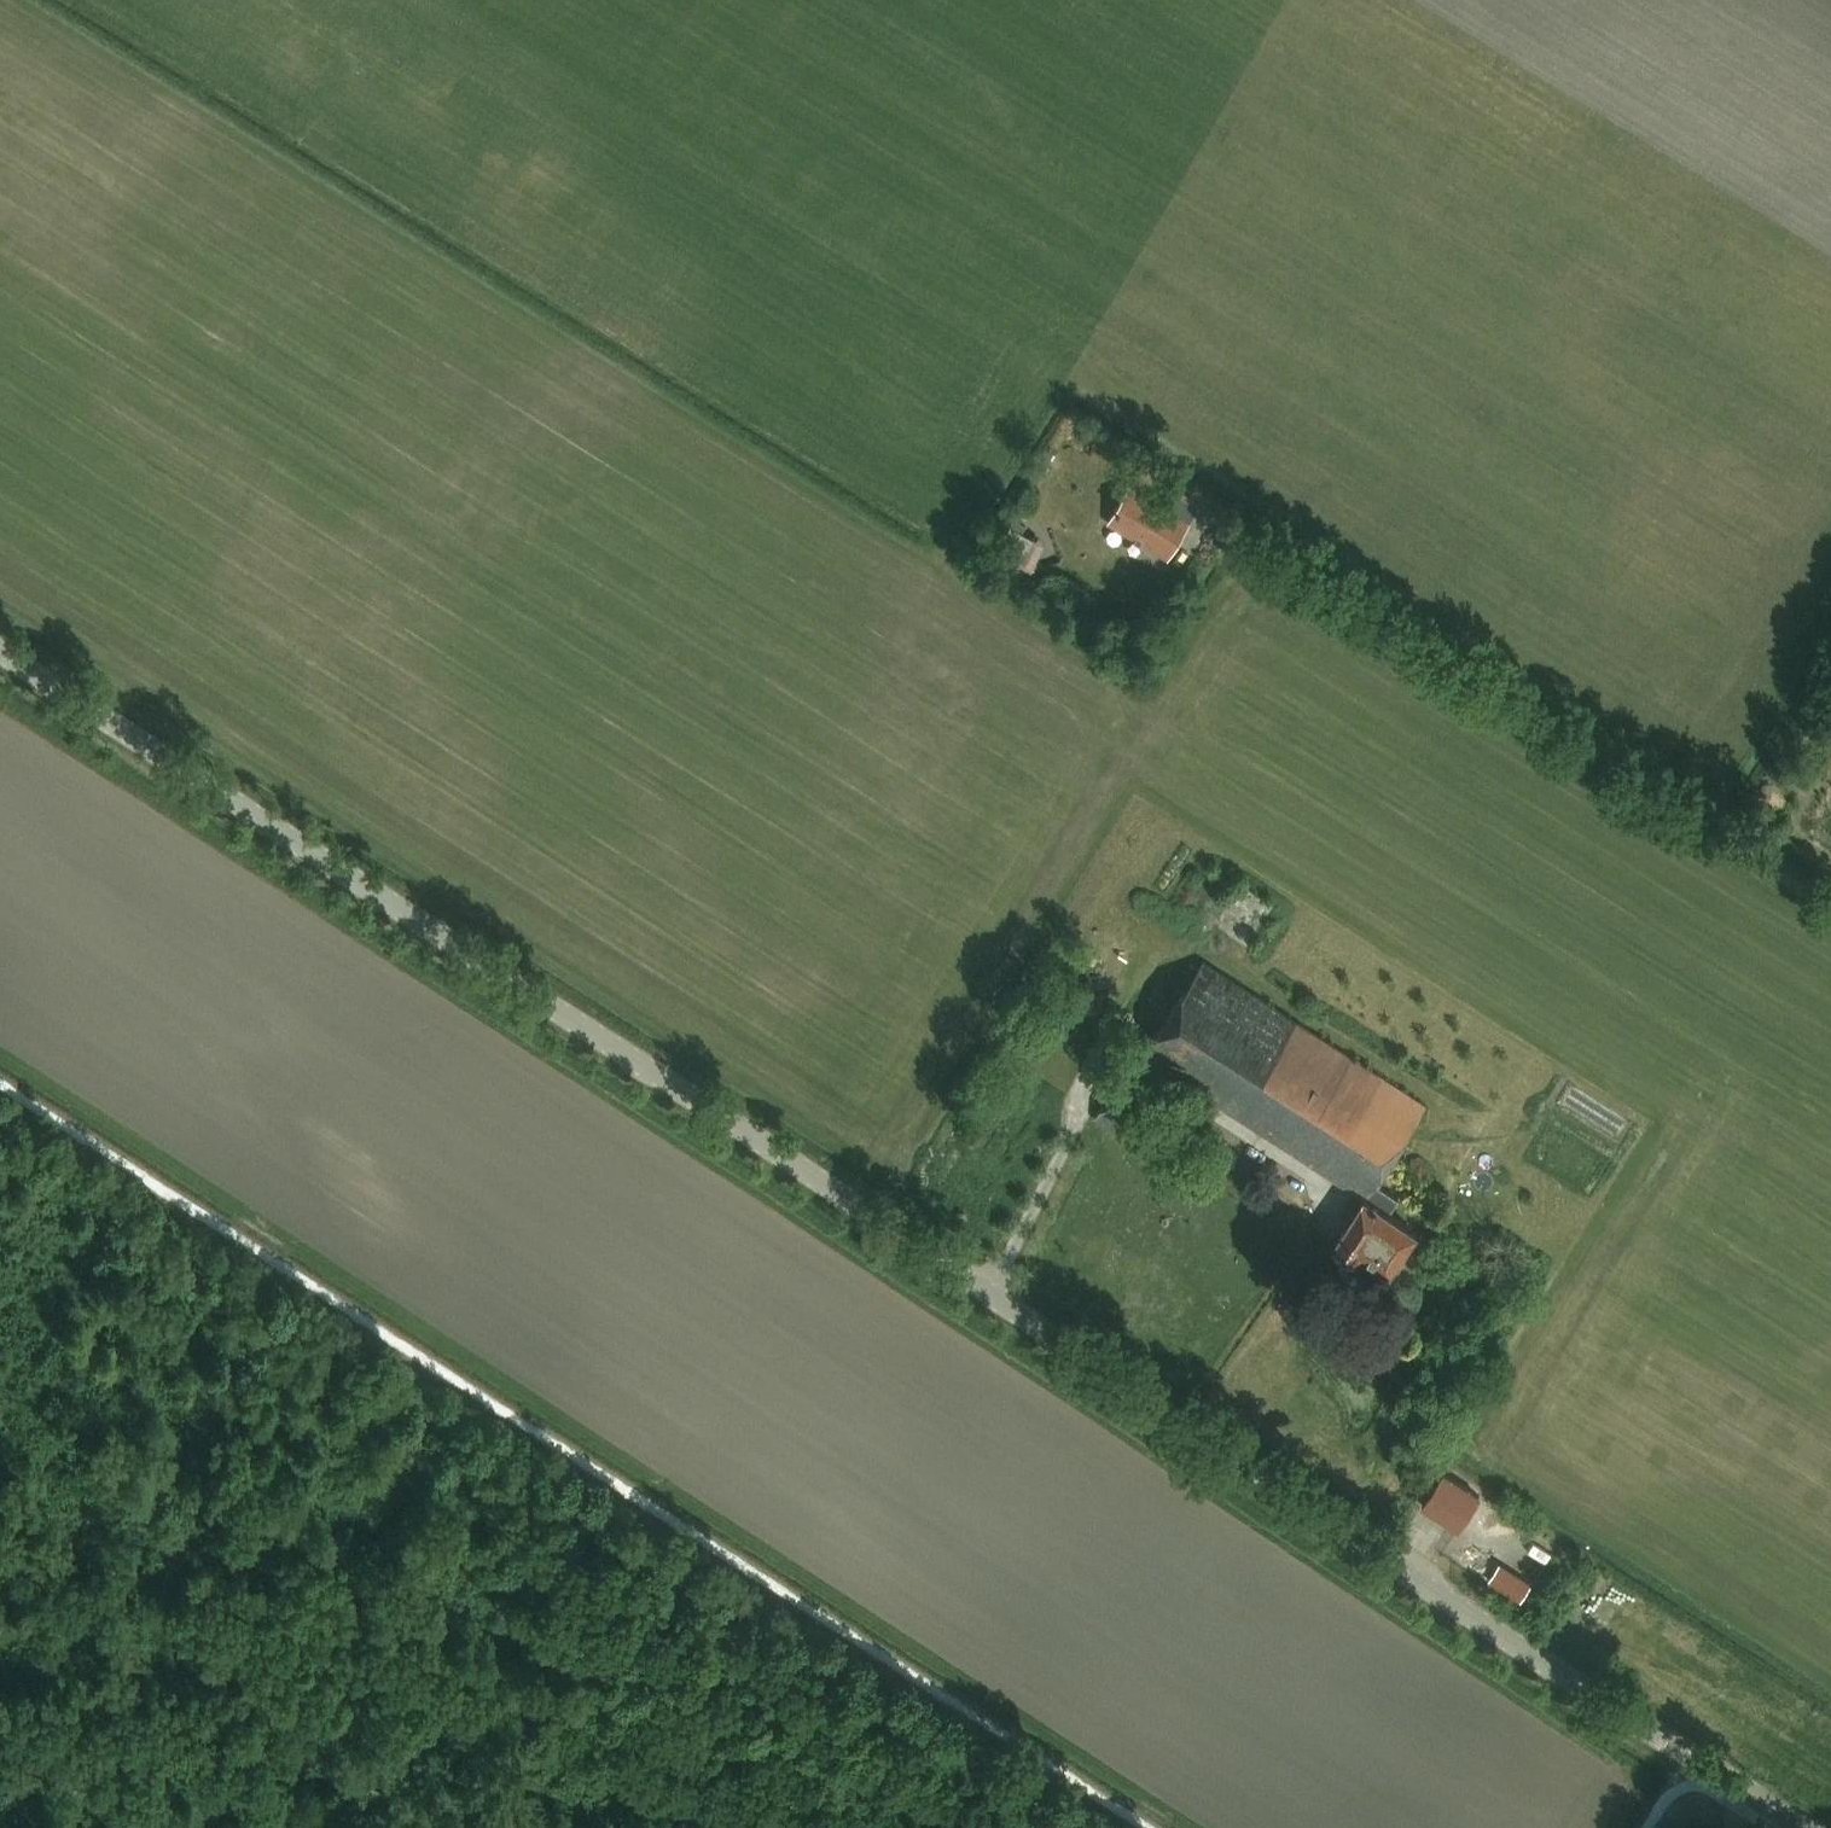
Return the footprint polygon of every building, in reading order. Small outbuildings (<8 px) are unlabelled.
[(1168,486),(1158,503),(1131,487),(1109,523),(1166,557),(1198,504),(1168,486)] [(1010,553),(1026,563),(1032,553),(1038,556),(1046,542),(1024,529),(1010,553)] [(1393,1271),(1419,1231),(1392,1214),(1401,1199),(1378,1182),(1426,1107),(1206,963),(1147,1059),(1364,1200),(1336,1243),(1359,1258),(1363,1252),(1393,1271)] [(1460,1530),(1483,1496),(1446,1472),(1424,1507),(1460,1530)] [(1531,1585),(1499,1565),(1488,1582),(1520,1603),(1531,1585)]
